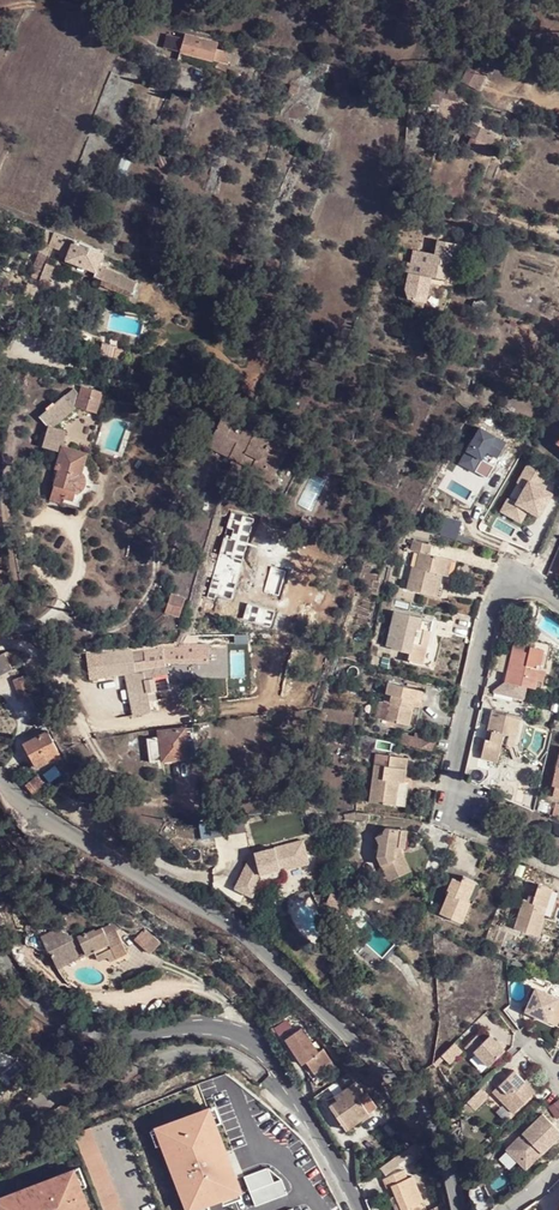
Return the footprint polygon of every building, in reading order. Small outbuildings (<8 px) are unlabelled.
[(177,52),(181,38),(165,34),(161,48),(177,52)] [(182,35),(181,38),(177,52),(209,60),(212,50),(214,43),(182,35)] [(225,53),(212,50),(209,60),(216,62),(221,63),(225,53)] [(221,63),(216,62),(213,71),(223,75),(227,65),(221,63)] [(485,75),(467,66),(461,82),(479,90),(485,75)] [(301,89),(291,87),(290,97),(299,99),(301,89)] [(474,116),(471,122),(484,127),(486,122),(474,116)] [(484,127),(471,122),(466,133),(490,145),(496,133),(484,127)] [(455,134),(445,128),(437,139),(448,146),(455,134)] [(484,145),(472,139),(469,146),(480,152),(484,145)] [(52,232),(50,235),(47,246),(58,249),(62,236),(52,232)] [(62,236),(58,249),(56,252),(66,255),(71,239),(62,236)] [(100,260),(101,257),(103,250),(71,239),(66,255),(63,261),(71,264),(95,272),(100,260)] [(455,242),(435,240),(434,253),(421,252),(421,265),(429,265),(427,277),(449,279),(450,265),(453,265),(455,242)] [(139,275),(100,260),(95,272),(93,276),(102,279),(100,284),(117,291),(130,295),(139,275)] [(130,295),(117,291),(115,297),(128,302),(130,295)] [(103,344),(100,356),(121,363),(125,351),(103,344)] [(79,395),(76,408),(95,413),(101,392),(82,386),(79,395)] [(36,442),(57,448),(62,431),(57,433),(52,432),(52,428),(66,416),(73,391),(38,417),(46,427),(45,430),(40,429),(36,442)] [(73,391),(66,416),(76,408),(79,395),(73,391)] [(217,453),(270,479),(286,449),(232,422),(217,453)] [(483,434),(474,431),(467,454),(456,452),(454,462),(463,464),(459,477),(474,481),(477,467),(484,471),(487,462),(480,460),(487,435),(495,438),(497,429),(485,425),(483,434)] [(62,431),(57,448),(61,449),(62,445),(66,447),(67,429),(62,431)] [(62,445),(61,449),(56,463),(60,464),(49,499),(59,502),(59,498),(73,501),(75,494),(77,494),(79,494),(82,491),(84,489),(86,484),(85,480),(84,476),(82,473),(88,453),(66,447),(62,445)] [(554,494),(531,482),(537,470),(524,464),(498,514),(521,526),(527,514),(540,521),(554,494)] [(490,538),(477,533),(474,541),(486,546),(490,538)] [(433,546),(410,540),(408,550),(420,553),(417,570),(410,569),(406,591),(437,599),(441,575),(454,577),(457,561),(431,555),(433,546)] [(171,594),(165,613),(179,617),(185,598),(171,594)] [(426,629),(432,630),(434,622),(413,617),(411,627),(398,623),(392,650),(410,654),(408,663),(424,667),(429,648),(423,646),(426,629)] [(429,648),(432,630),(426,629),(423,646),(429,648)] [(511,662),(517,642),(507,631),(499,659),(511,662)] [(542,671),(550,674),(557,646),(537,640),(535,647),(517,642),(506,680),(538,690),(541,680),(542,671)] [(208,643),(180,645),(180,649),(144,652),(146,689),(155,688),(156,691),(172,691),(170,663),(209,663),(208,643)] [(124,674),(127,726),(128,729),(148,728),(146,689),(144,652),(141,650),(103,653),(103,675),(124,674)] [(0,654),(0,676),(13,669),(3,652),(0,654)] [(547,682),(550,674),(542,671),(541,680),(547,682)] [(33,696),(24,676),(14,681),(23,701),(33,696)] [(426,690),(392,682),(386,704),(393,705),(389,723),(418,729),(422,706),(416,705),(414,712),(409,711),(412,696),(424,700),(426,690)] [(386,704),(382,703),(378,720),(389,723),(393,705),(386,704)] [(511,730),(521,731),(524,715),(496,708),(491,731),(497,731),(494,743),(487,742),(483,759),(503,763),(507,746),(511,730)] [(161,737),(164,762),(188,758),(184,729),(160,732),(161,737)] [(518,748),(521,731),(511,730),(507,746),(518,748)] [(58,754),(46,732),(24,744),(29,751),(34,762),(37,766),(41,766),(45,765),(48,762),(49,759),(58,754)] [(406,735),(403,744),(438,752),(441,739),(421,734),(420,738),(406,735)] [(151,761),(164,762),(161,737),(148,738),(151,761)] [(546,805),(558,808),(558,806),(558,751),(546,805)] [(400,809),(405,784),(411,757),(384,752),(372,803),(400,809)] [(74,782),(67,771),(62,774),(68,784),(74,782)] [(413,786),(405,784),(400,809),(407,811),(413,786)] [(409,856),(410,834),(390,833),(387,839),(377,843),(382,852),(379,860),(378,866),(383,875),(390,872),(396,887),(413,879),(405,861),(405,855),(409,856)] [(304,840),(255,854),(236,886),(250,897),(258,882),(283,877),(281,871),(308,866),(304,840)] [(468,902),(477,883),(464,877),(461,883),(452,877),(447,889),(450,890),(439,913),(460,923),(468,902)] [(484,886),(477,883),(468,902),(475,906),(484,886)] [(551,904),(556,891),(543,886),(538,898),(532,895),(529,903),(523,901),(513,927),(538,937),(547,914),(551,904)] [(342,899),(333,895),(329,904),(337,908),(342,899)] [(547,914),(558,919),(558,915),(558,907),(557,906),(551,904),(547,914)] [(110,923),(115,920),(109,913),(72,943),(39,941),(41,954),(50,964),(53,963),(64,975),(79,961),(95,948),(103,956),(109,951),(112,954),(125,942),(110,923)] [(134,938),(149,953),(159,944),(144,928),(134,938)] [(533,988),(528,999),(533,1001),(527,1013),(550,1024),(556,1012),(558,1013),(558,1000),(533,988)] [(556,1012),(550,1024),(558,1028),(558,1013),(556,1012)] [(297,1050),(301,1057),(308,1067),(326,1055),(319,1044),(313,1047),(297,1025),(280,1037),(291,1054),(297,1050)] [(480,1047),(473,1041),(462,1052),(470,1061),(473,1058),(485,1071),(502,1056),(487,1040),(480,1047)] [(82,1067),(94,1056),(85,1045),(80,1049),(77,1046),(69,1052),(82,1067)] [(296,1060),(301,1057),(297,1050),(291,1054),(296,1060)] [(448,1050),(435,1063),(442,1070),(455,1058),(448,1050)] [(511,1076),(489,1097),(510,1119),(532,1098),(511,1076)] [(359,1117),(368,1112),(359,1098),(348,1081),(336,1088),(339,1095),(334,1097),(328,1102),(340,1120),(354,1111),(359,1117)] [(359,1098),(368,1112),(377,1106),(369,1092),(359,1098)] [(476,1094),(463,1107),(471,1115),(484,1102),(476,1094)] [(154,1128),(185,1209),(199,1209),(242,1194),(208,1107),(154,1128)] [(344,1126),(359,1117),(354,1111),(340,1120),(344,1126)] [(539,1120),(502,1156),(514,1169),(520,1162),(528,1170),(558,1140),(539,1120)] [(91,1129),(79,1133),(75,1138),(104,1209),(123,1209),(91,1129)] [(520,1162),(514,1169),(521,1176),(528,1170),(520,1162)] [(83,1168),(77,1171),(83,1188),(89,1186),(83,1168)] [(0,1200),(0,1208),(1,1209),(92,1209),(83,1188),(77,1171),(52,1180),(53,1182),(46,1185),(47,1189),(34,1195),(31,1188),(0,1200)] [(419,1206),(423,1204),(413,1178),(409,1180),(405,1172),(383,1180),(386,1189),(391,1187),(398,1205),(394,1206),(395,1209),(421,1209),(419,1206)]
